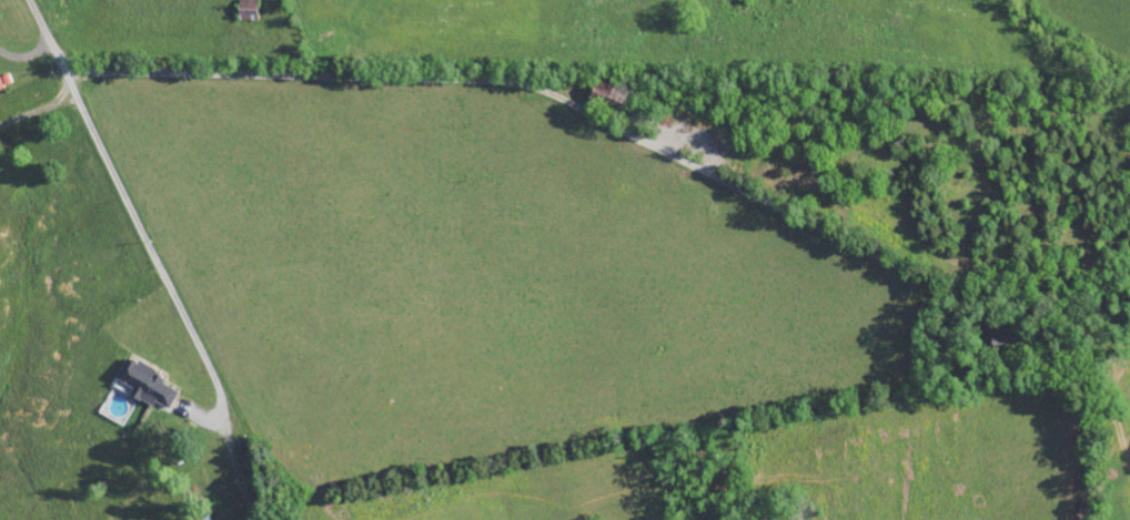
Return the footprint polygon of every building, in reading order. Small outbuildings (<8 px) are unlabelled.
[(258,21),(259,0),(248,0),(241,0),(240,21),(258,21)] [(180,391),(164,383),(168,375),(129,356),(118,378),(136,387),(133,392),(170,411),(180,391)]
